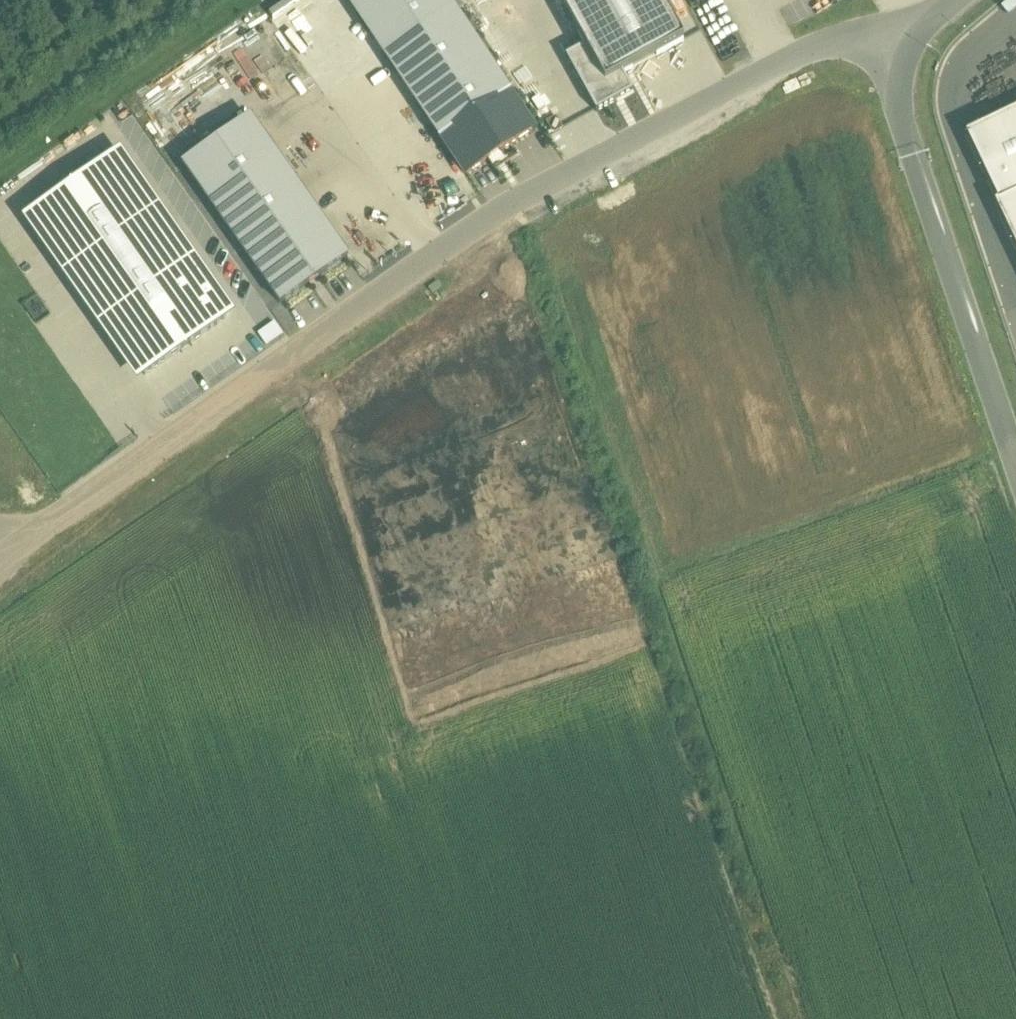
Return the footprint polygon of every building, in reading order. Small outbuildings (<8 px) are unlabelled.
[(328,0),(270,0),(263,5),(281,32),(328,0)] [(466,179),(537,130),(448,0),(343,0),(466,179)] [(606,82),(682,41),(660,0),(562,0),(606,82)] [(968,138),(998,203),(996,205),(1015,248),(1015,115),(968,138)] [(183,165),(283,303),(347,256),(247,119),(183,165)] [(23,217),(140,385),(241,315),(124,147),(23,217)]
